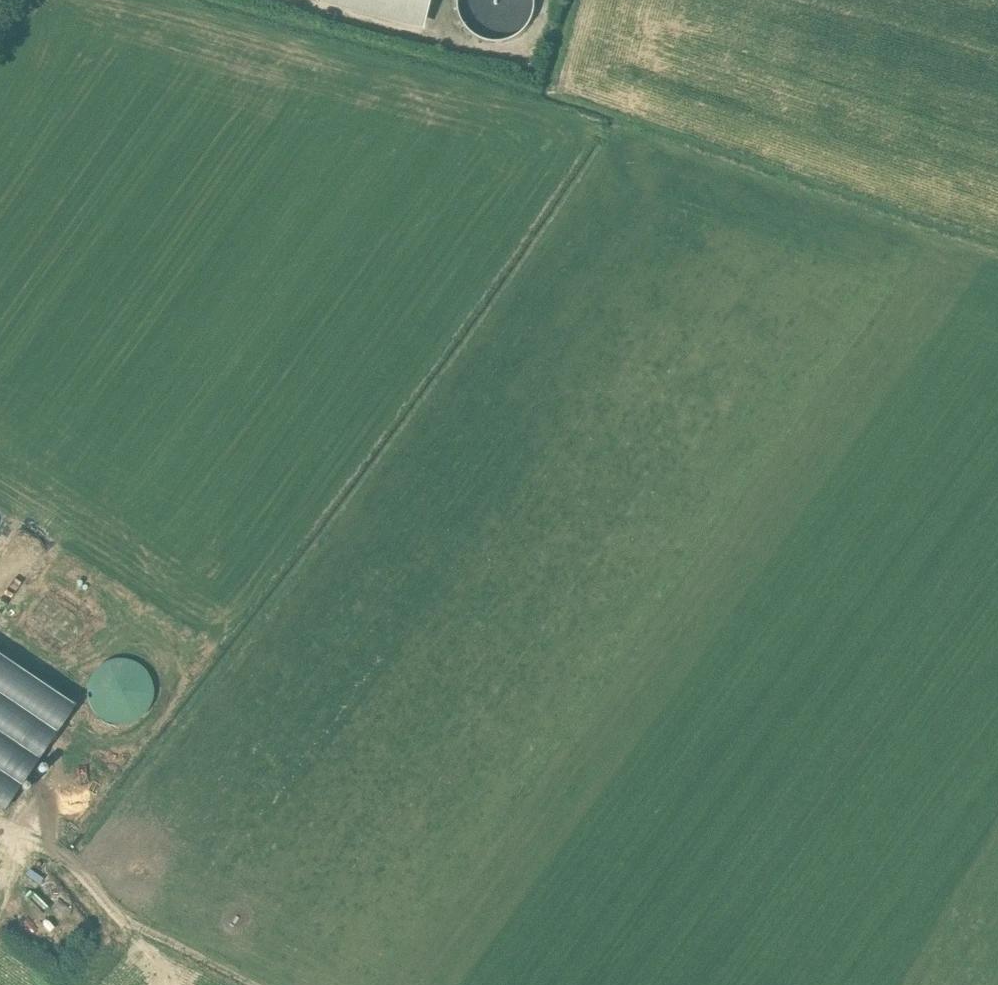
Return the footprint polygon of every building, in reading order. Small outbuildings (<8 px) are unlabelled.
[(321,1),(424,29),(432,0),(321,0),(321,1)] [(457,5),(457,8),(457,12),(458,15),(459,19),(461,22),(462,25),(464,28),(466,31),(469,33),(471,36),(474,38),(477,39),(481,41),(484,42),(487,43),(491,44),(494,44),(498,44),(501,44),(505,43),(508,42),(511,41),(515,39),(518,38),(521,36),(523,33),(526,31),(528,28),(530,25),(531,22),(533,19),(534,15),(535,12),(535,8),(535,5),(535,1),(535,0),(457,0),(457,1),(457,5)] [(0,655),(0,814),(1,814),(75,705),(0,655)] [(87,689),(87,692),(87,695),(87,698),(88,702),(89,705),(90,707),(92,710),(94,713),(96,715),(98,717),(101,719),(103,721),(106,723),(109,724),(112,725),(115,725),(119,726),(122,726),(125,725),(128,725),(131,724),(134,723),(137,721),(140,719),(142,717),(144,715),(147,713),(148,710),(150,707),(151,705),(152,702),(153,698),(154,695),(154,692),(154,689),(153,686),(152,683),(151,680),(150,677),(148,674),(147,671),(144,669),(142,667),(140,665),(137,663),(134,661),(131,660),(128,659),(125,659),(122,658),(119,658),(115,659),(112,659),(109,660),(106,661),(103,663),(101,665),(98,667),(96,669),(94,671),(92,674),(90,677),(89,680),(88,683),(87,686),(87,689)]
